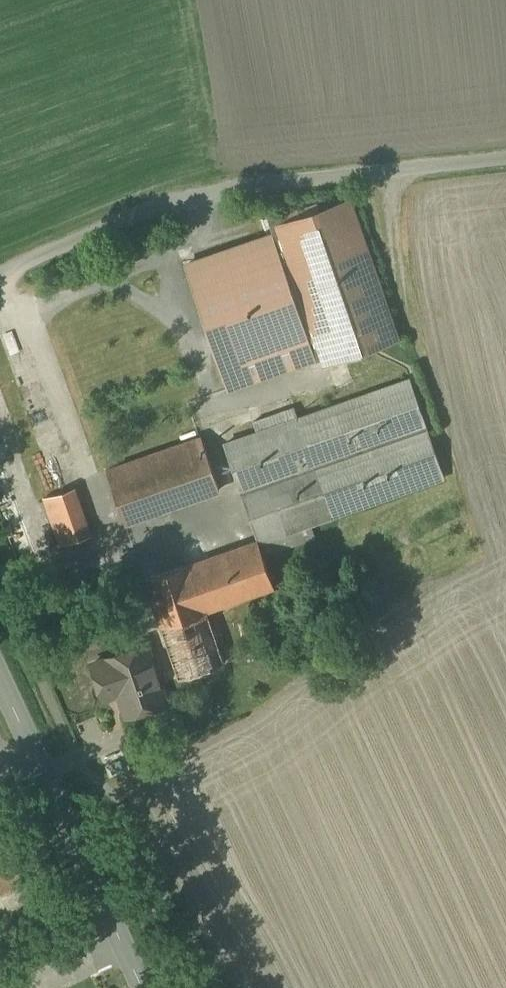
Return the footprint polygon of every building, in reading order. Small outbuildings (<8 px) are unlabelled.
[(355,200),(275,226),(320,367),(400,341),(355,200)] [(270,234),(183,264),(226,388),(313,358),(270,234)] [(410,379),(223,441),(257,540),(443,479),(410,379)] [(203,439),(109,471),(126,524),(221,492),(203,439)] [(91,534),(77,490),(45,500),(59,544),(91,534)] [(257,540),(146,578),(182,685),(230,669),(212,616),(276,595),(257,540)] [(166,702),(147,643),(111,654),(113,661),(92,667),(105,708),(119,704),(123,716),(166,702)] [(23,887),(1,832),(0,832),(0,896),(23,887)]
